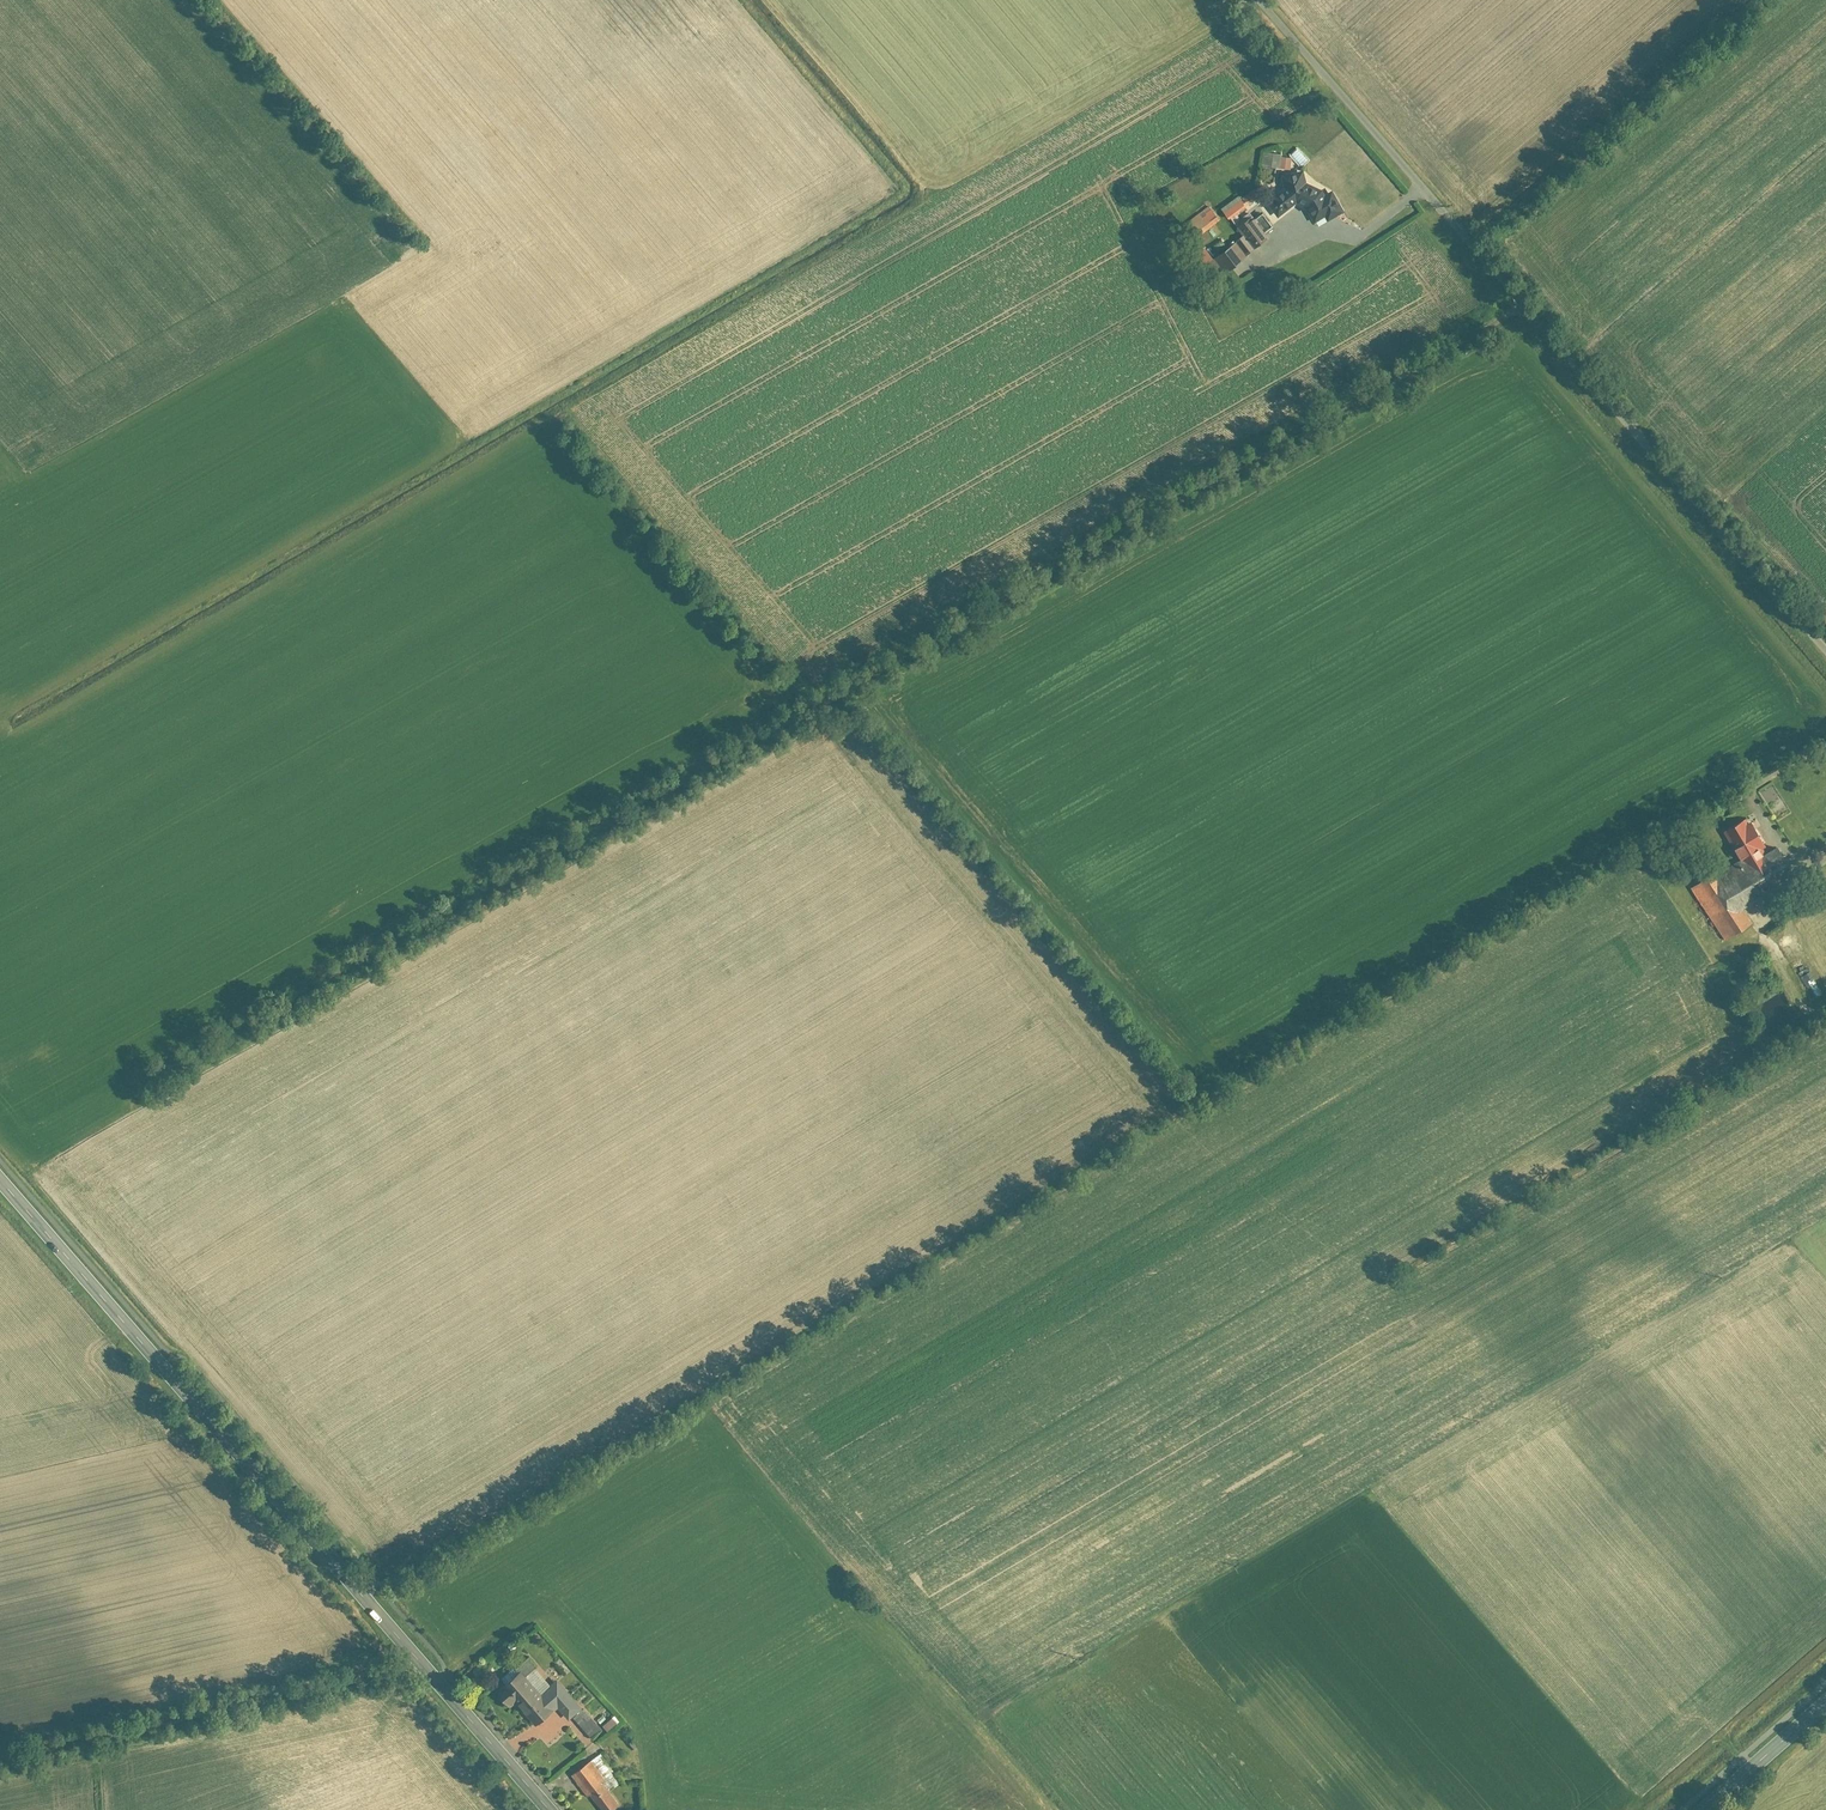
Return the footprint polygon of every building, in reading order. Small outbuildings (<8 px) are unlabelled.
[(1282,160),(1281,171),(1291,172),(1292,160),(1282,160)] [(1238,170),(1243,176),(1253,167),(1248,161),(1238,170)] [(1255,191),(1240,203),(1238,200),(1221,212),(1229,222),(1260,198),(1255,191)] [(1180,230),(1191,246),(1220,225),(1209,210),(1180,230)] [(1251,222),(1237,233),(1251,251),(1265,241),(1251,222)] [(1234,248),(1215,262),(1225,275),(1244,261),(1234,248)] [(1754,927),(1744,910),(1794,879),(1776,850),(1772,852),(1750,818),(1725,833),(1747,868),(1726,881),(1720,873),(1690,891),(1724,946),(1754,927)] [(510,1711),(517,1705),(536,1725),(555,1708),(567,1720),(573,1714),(581,1706),(557,1681),(551,1687),(529,1663),(502,1689),(503,1690),(497,1696),(510,1711)] [(603,1729),(581,1706),(573,1714),(595,1737),(603,1729)] [(606,1730),(610,1733),(617,1724),(612,1721),(606,1730)] [(589,1767),(587,1765),(573,1778),(600,1809),(611,1809),(620,1802),(612,1793),(622,1785),(599,1758),(589,1767)]
